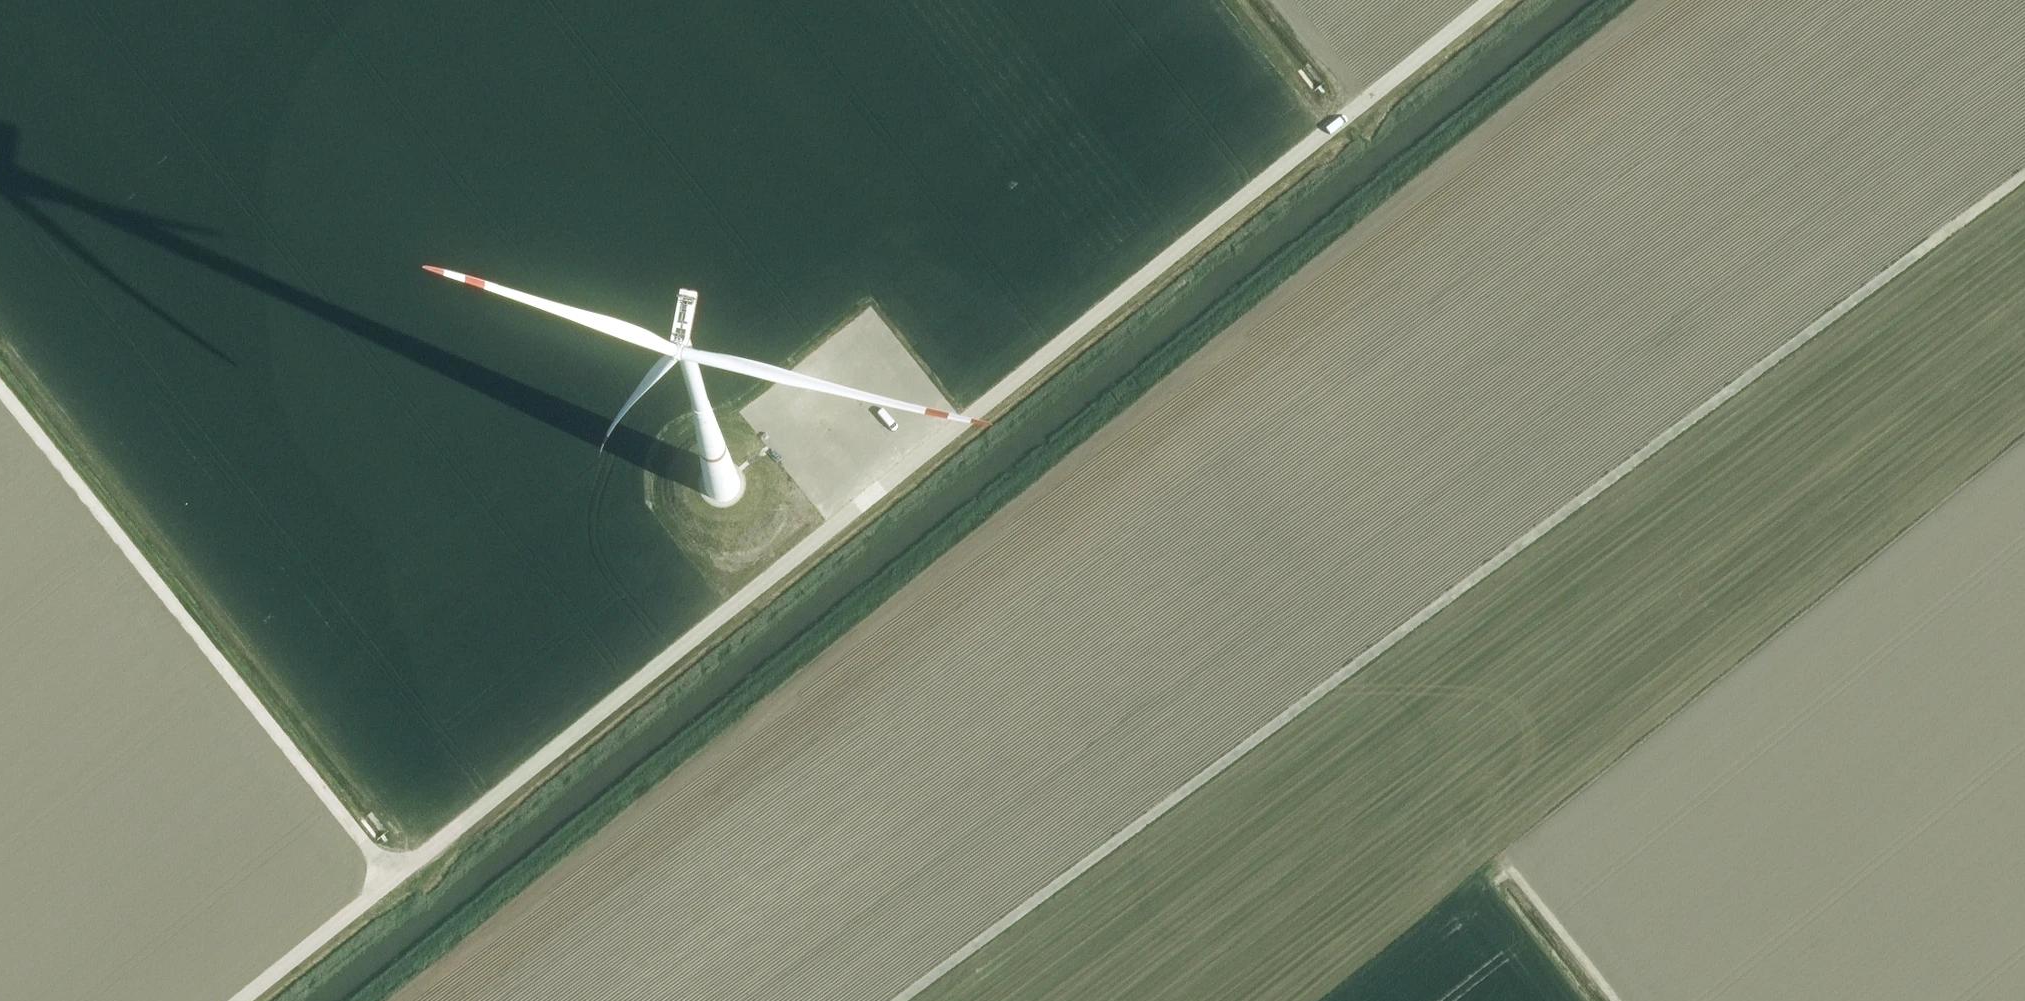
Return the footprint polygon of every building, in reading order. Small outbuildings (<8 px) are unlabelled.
[(703,483),(703,486),(703,488),(703,491),(704,493),(705,495),(706,498),(708,499),(710,501),(712,503),(714,504),(716,505),(719,505),(721,506),(724,506),(726,505),(729,505),(731,504),(733,503),(735,501),(737,499),(739,498),(740,495),(741,493),(742,491),(742,488),(743,486),(742,483),(742,481),(741,478),(740,476),(739,474),(737,472),(735,470),(733,469),(731,468),(729,467),(726,466),(724,466),(721,466),(719,466),(716,467),(714,468),(712,469),(710,470),(708,472),(706,474),(705,476),(704,478),(703,481),(703,483)]
